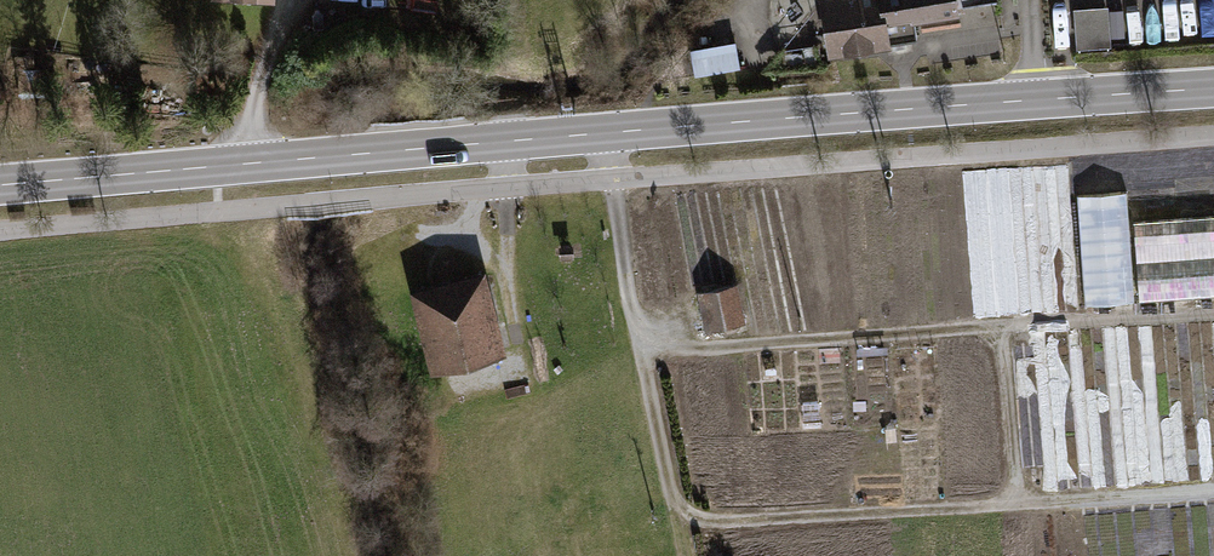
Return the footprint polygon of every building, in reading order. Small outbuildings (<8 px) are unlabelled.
[(820,63),(890,52),(887,29),(1001,12),(999,0),(810,0),(820,63)] [(1109,2),(1074,4),(1076,45),(1111,44),(1109,2)] [(697,73),(741,64),(736,37),(691,46),(697,73)] [(1126,192),(1077,196),(1086,306),(1135,302),(1126,192)] [(1134,224),(1140,301),(1213,295),(1213,217),(1134,224)] [(486,272),(410,291),(431,375),(507,356),(486,272)] [(738,285),(700,293),(707,331),(745,323),(738,285)]
